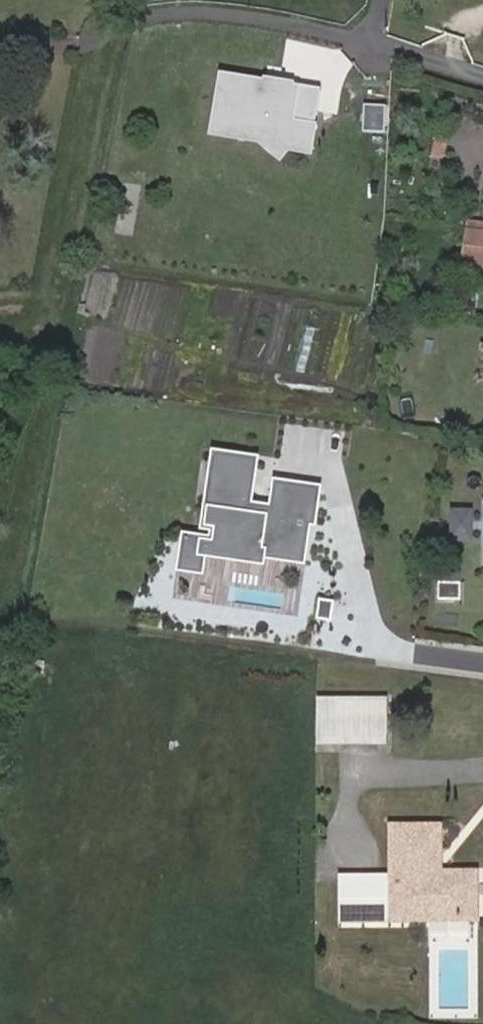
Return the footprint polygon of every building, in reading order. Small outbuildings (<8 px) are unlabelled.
[(324,88),(219,71),(208,133),(259,142),(280,159),(289,149),(313,153),(324,88)] [(468,225),(463,254),(482,257),(482,227),(468,225)] [(252,457),(206,450),(194,535),(176,533),(171,570),(197,574),(201,550),(302,565),(313,488),(271,482),(267,508),(245,505),(252,457)] [(475,537),(475,505),(453,505),(453,537),(475,537)] [(312,744),(380,744),(381,697),(313,697),(312,744)] [(477,922),(476,876),(441,877),(440,831),(396,832),(397,883),(398,925),(477,922)] [(398,925),(397,883),(344,884),(345,926),(398,925)]
